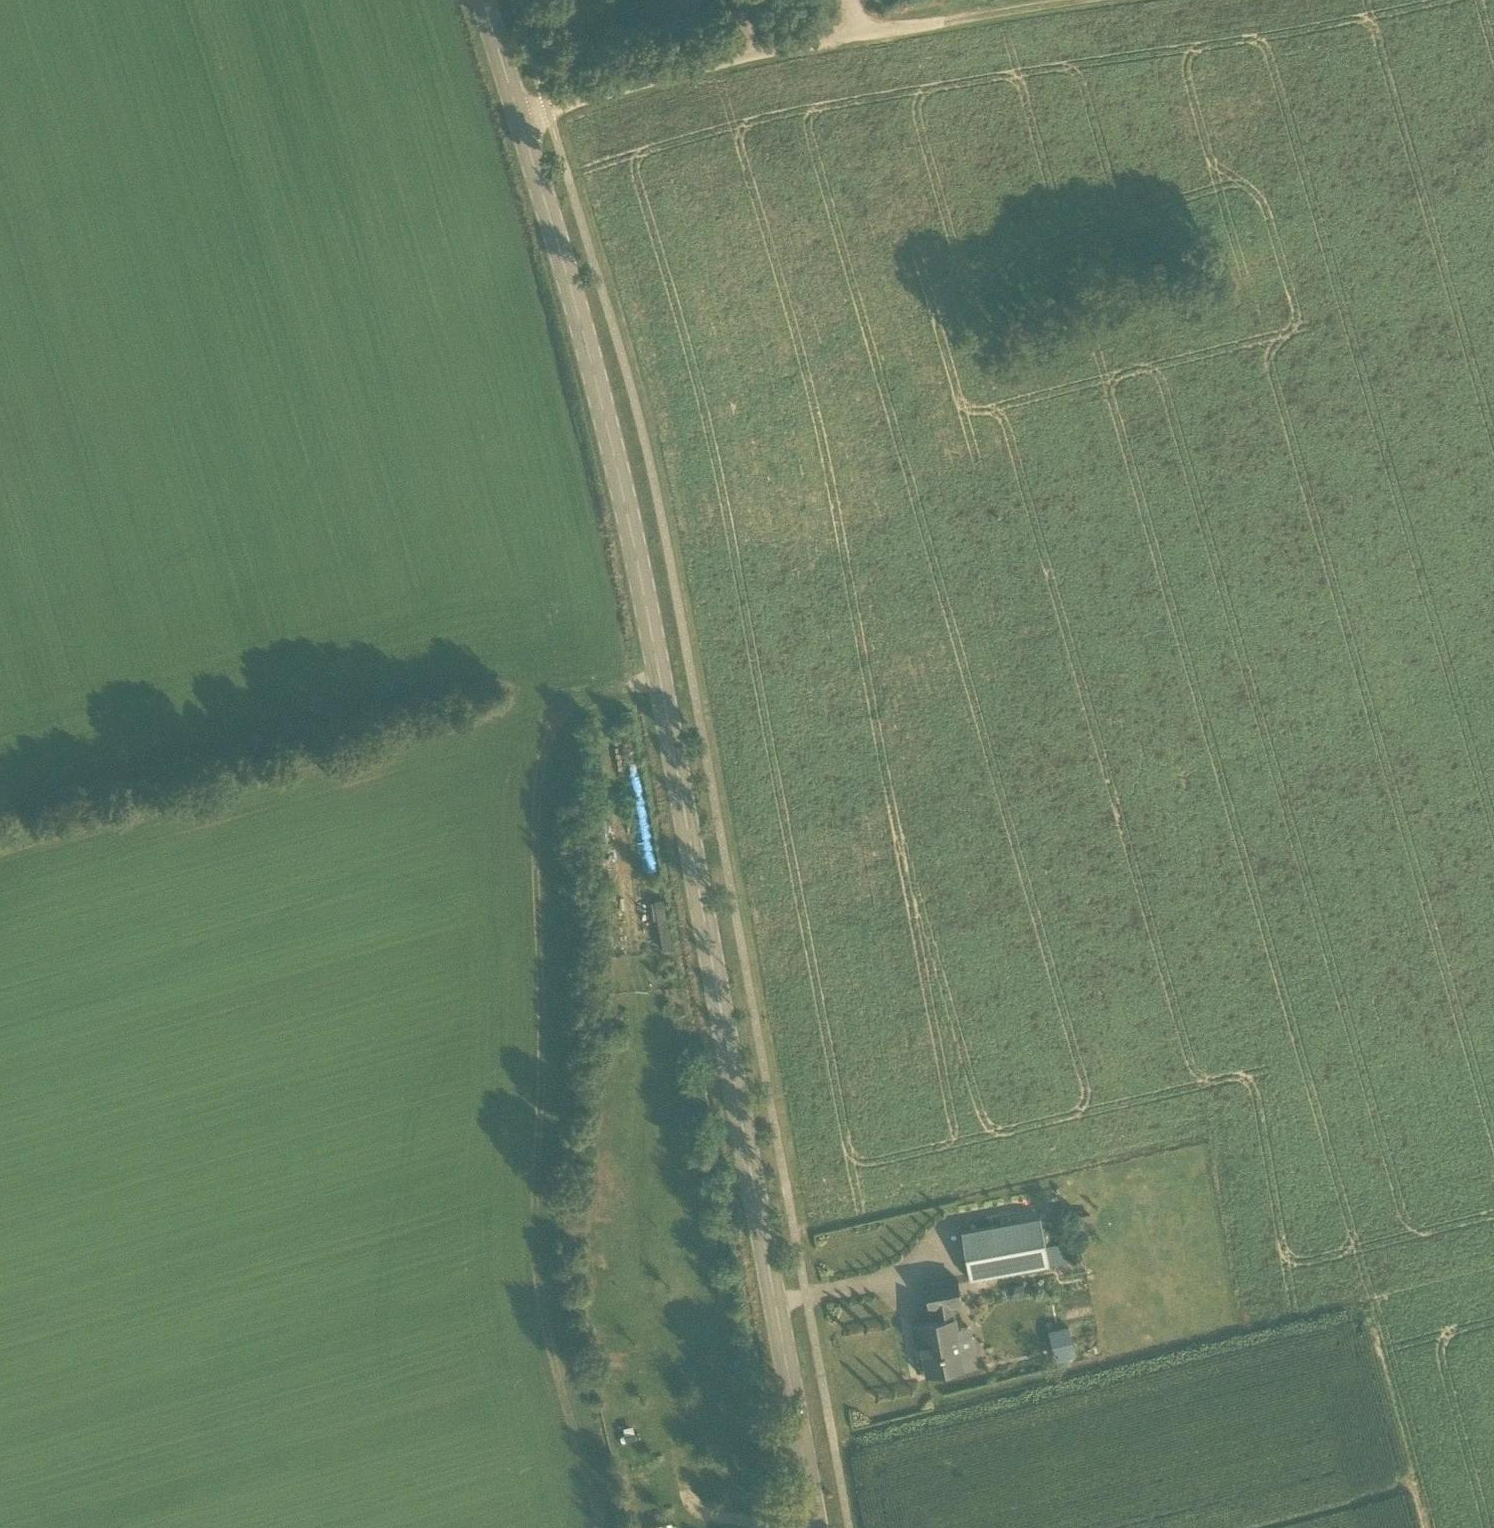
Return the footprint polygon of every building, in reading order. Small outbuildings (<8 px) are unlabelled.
[(1047,1248),(1041,1217),(961,1232),(970,1280),(1050,1266),(1071,1262),(1068,1244),(1047,1248)] [(969,1325),(957,1327),(955,1317),(954,1318),(952,1306),(962,1304),(958,1278),(926,1284),(931,1310),(936,1309),(939,1321),(914,1326),(919,1356),(924,1355),(928,1375),(977,1366),(974,1349),(969,1325)] [(1009,1287),(1006,1293),(1011,1298),(1026,1295),(1024,1284),(1009,1287)] [(1059,1342),(1068,1341),(1066,1327),(1057,1329),(1059,1342)]
